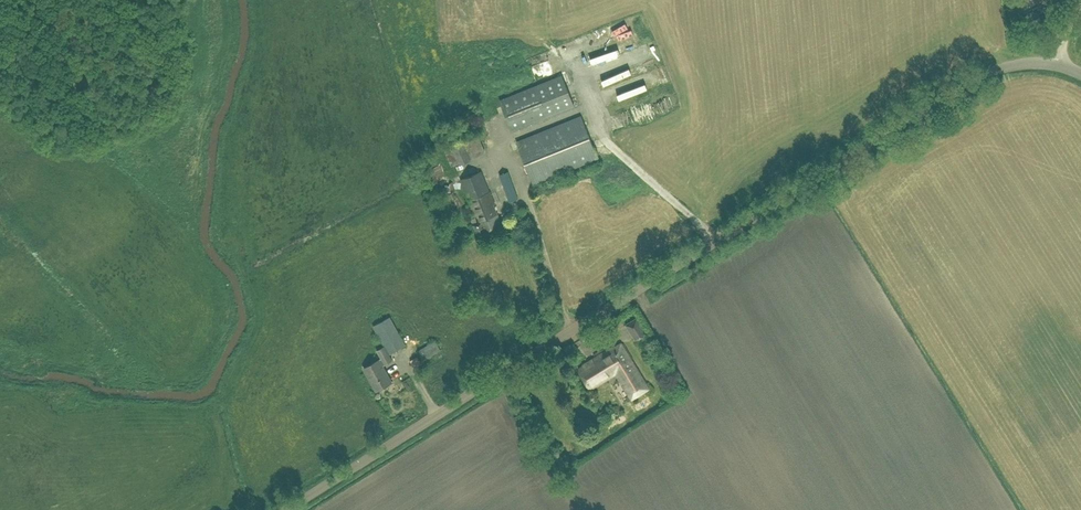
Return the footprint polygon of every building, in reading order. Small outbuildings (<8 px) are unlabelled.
[(606,26),(592,30),(594,37),(608,33),(606,26)] [(608,34),(610,41),(625,35),(622,28),(608,34)] [(665,68),(650,74),(656,86),(670,80),(665,68)] [(561,87),(568,84),(564,74),(556,77),(561,87)] [(609,89),(624,85),(625,91),(638,88),(635,76),(608,82),(609,89)] [(567,86),(507,106),(514,127),(574,107),(567,86)] [(647,111),(655,109),(653,102),(645,104),(647,111)] [(509,170),(500,174),(509,201),(519,197),(509,170)] [(481,171),(460,179),(475,217),(471,219),(478,235),(502,226),(493,204),(481,171)] [(439,176),(444,192),(454,189),(449,173),(439,176)] [(390,316),(373,325),(373,326),(385,346),(377,350),(381,358),(364,368),(376,390),(392,381),(382,365),(392,359),(389,354),(405,344),(390,316)] [(636,316),(625,324),(634,340),(646,332),(636,316)] [(612,347),(583,364),(584,365),(578,369),(590,388),(616,373),(632,399),(649,388),(621,343),(613,348),(612,347)] [(400,359),(388,365),(395,378),(407,372),(400,359)]
